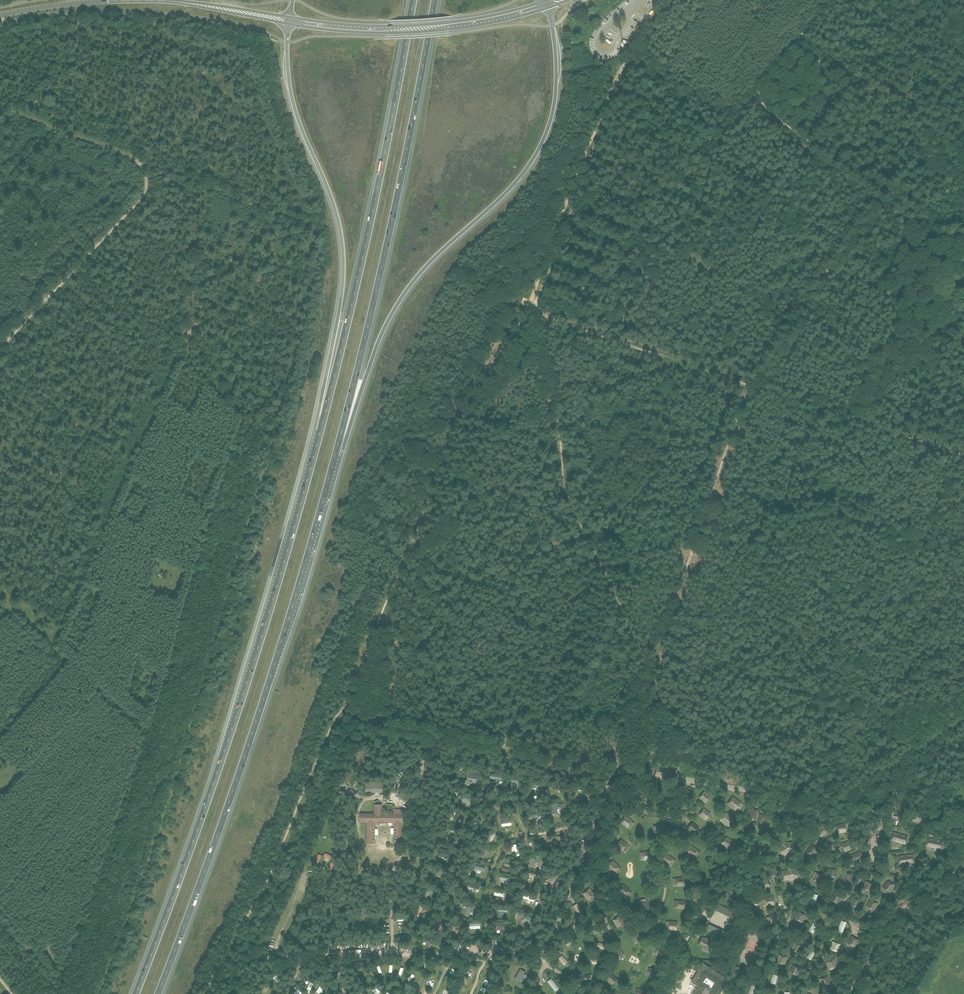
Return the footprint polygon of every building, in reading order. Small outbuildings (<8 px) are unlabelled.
[(468,770),(467,778),(482,780),(483,773),(468,770)] [(384,782),(363,782),(363,793),(384,793),(384,782)] [(640,789),(635,797),(642,802),(647,794),(640,789)] [(699,797),(705,803),(711,796),(705,791),(699,797)] [(473,797),(463,793),(461,800),(470,804),(473,797)] [(665,794),(660,801),(667,806),(672,799),(665,794)] [(733,797),(727,804),(735,810),(741,803),(733,797)] [(360,823),(367,823),(367,844),(375,844),(375,823),(394,823),(394,844),(402,844),(402,823),(403,823),(403,813),(402,813),(402,809),(394,809),(394,813),(382,813),(383,805),(374,804),(374,813),(360,813),(360,823)] [(711,813),(704,808),(699,815),(706,820),(711,813)] [(759,810),(751,808),(749,818),(756,820),(759,810)] [(726,813),(720,820),(728,826),(734,819),(726,813)] [(763,826),(766,816),(759,814),(756,824),(763,826)] [(627,828),(632,820),(625,815),(620,823),(627,828)] [(699,827),(693,822),(687,828),(693,834),(699,827)] [(846,832),(845,823),(837,825),(838,833),(846,832)] [(665,833),(665,824),(656,825),(657,833),(665,833)] [(828,833),(823,825),(816,830),(821,838),(828,833)] [(892,832),(890,840),(906,845),(908,836),(892,832)] [(733,842),(726,837),(721,844),(728,849),(733,842)] [(927,838),(925,846),(941,850),(943,841),(927,838)] [(390,853),(391,848),(386,846),(388,840),(385,839),(381,850),(390,853)] [(628,845),(621,839),(616,846),(622,851),(628,845)] [(845,852),(852,849),(849,841),(841,844),(845,852)] [(784,845),(777,849),(781,856),(785,854),(785,853),(787,852),(788,851),(791,851),(795,851),(795,843),(784,843),(784,845)] [(483,856),(487,847),(480,845),(477,854),(483,856)] [(693,857),(698,850),(691,845),(686,853),(693,857)] [(819,851),(811,845),(806,851),(813,857),(819,851)] [(439,856),(450,859),(452,851),(441,848),(439,856)] [(652,860),(651,851),(643,851),(644,860),(652,860)] [(864,859),(860,851),(852,854),(857,862),(864,859)] [(673,858),(666,853),(661,860),(668,865),(673,858)] [(914,854),(897,856),(898,865),(914,863),(914,854)] [(619,866),(613,860),(607,867),(613,873),(619,866)] [(787,879),(787,878),(790,878),(791,877),(794,878),(794,879),(797,880),(800,872),(791,868),(790,870),(782,872),(783,880),(787,879)] [(837,869),(829,869),(828,877),(837,877),(837,869)] [(819,883),(822,876),(814,872),(811,879),(819,883)] [(853,873),(844,873),(844,882),(853,881),(853,873)] [(653,883),(653,874),(645,874),(645,883),(653,883)] [(684,877),(676,877),(677,887),(685,886),(684,877)] [(771,886),(766,879),(759,883),(764,891),(771,886)] [(873,885),(865,881),(862,889),(870,892),(873,885)] [(890,892),(894,885),(887,881),(883,888),(890,892)] [(630,890),(624,884),(617,891),(623,896),(630,890)] [(590,888),(583,894),(588,900),(595,895),(590,888)] [(819,895),(813,893),(810,904),(815,905),(819,895)] [(838,904),(842,897),(834,893),(830,900),(838,904)] [(775,905),(773,896),(765,898),(767,906),(775,905)] [(861,901),(852,897),(849,905),(858,908),(861,901)] [(874,911),(878,904),(870,899),(866,906),(874,911)] [(686,900),(678,900),(677,909),(685,910),(686,900)] [(650,909),(648,901),(639,903),(641,911),(650,909)] [(742,916),(718,904),(716,910),(740,921),(742,916)] [(802,923),(806,916),(798,911),(794,919),(802,923)] [(777,913),(769,915),(772,924),(779,921),(777,913)] [(526,915),(523,921),(532,925),(535,919),(526,915)] [(613,921),(618,927),(625,922),(620,915),(613,921)] [(847,922),(842,920),(838,930),(843,933),(847,922)] [(677,922),(669,921),(668,930),(676,931),(677,922)] [(814,921),(809,931),(814,933),(820,924),(814,921)] [(730,941),(735,930),(728,927),(725,932),(709,924),(707,930),(730,941)] [(580,934),(574,932),(572,940),(578,942),(580,934)] [(638,933),(631,937),(635,944),(642,940),(638,933)] [(566,935),(562,939),(567,946),(571,943),(566,935)] [(855,948),(859,940),(851,936),(847,943),(855,948)] [(709,939),(709,940),(706,938),(705,939),(703,937),(699,945),(703,947),(702,949),(707,952),(710,946),(708,945),(711,940),(709,939)] [(432,938),(425,941),(426,943),(427,942),(428,946),(433,944),(432,941),(433,940),(432,938)] [(838,952),(840,944),(833,942),(830,950),(838,952)] [(791,951),(799,953),(802,946),(794,943),(791,951)] [(656,946),(655,955),(664,956),(665,947),(656,946)] [(624,954),(619,948),(612,954),(617,960),(624,954)] [(811,952),(808,958),(812,960),(816,955),(811,952)] [(562,955),(558,959),(564,965),(568,962),(562,955)] [(785,965),(787,957),(779,955),(776,963),(785,965)] [(586,957),(585,963),(597,965),(598,959),(586,957)] [(834,960),(826,963),(829,970),(837,967),(834,960)] [(792,965),(789,972),(798,975),(800,968),(792,965)] [(704,967),(693,983),(697,986),(699,987),(694,993),(709,993),(711,993),(717,993),(725,981),(704,967)] [(742,969),(736,967),(732,981),(737,982),(742,969)] [(657,968),(648,968),(648,976),(656,977),(657,968)] [(525,972),(521,969),(515,978),(523,983),(527,975),(524,974),(525,972)] [(618,979),(612,973),(606,979),(611,985),(618,979)] [(551,977),(557,985),(560,983),(554,975),(551,977)] [(831,984),(828,976),(820,979),(822,987),(831,984)] [(551,978),(547,982),(554,990),(558,987),(551,978)] [(748,993),(750,993),(754,993),(757,987),(752,985),(748,993)]
